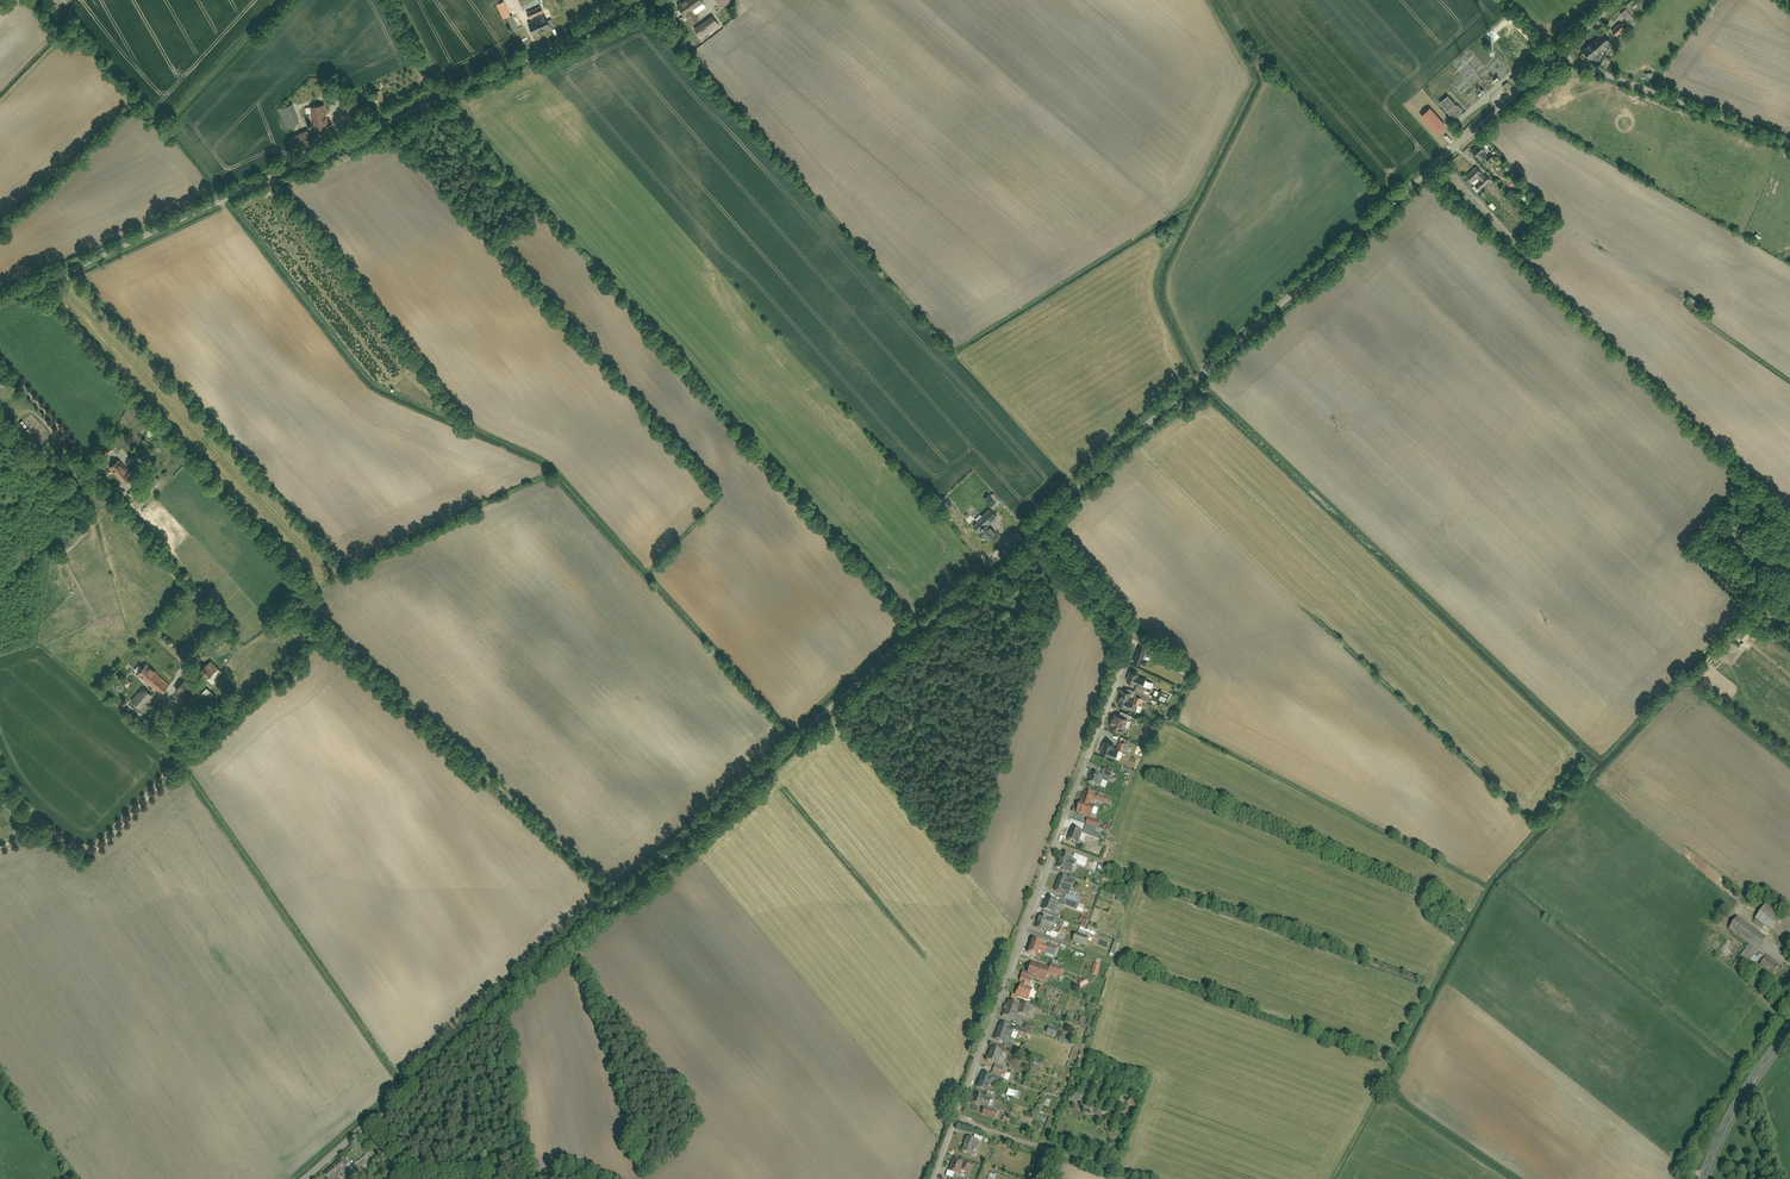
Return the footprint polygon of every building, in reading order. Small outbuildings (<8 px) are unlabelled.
[(703,0),(683,0),(677,4),(691,23),(699,18),(696,14),(706,6),(703,2),(704,1),(703,0)] [(502,18),(506,15),(499,4),(495,7),(502,18)] [(543,11),(540,5),(526,11),(529,17),(543,11)] [(1635,18),(1626,8),(1621,13),(1630,23),(1635,18)] [(524,26),(517,12),(507,16),(513,31),(524,26)] [(548,19),(545,13),(527,21),(533,34),(550,27),(550,28),(555,26),(552,17),(548,19)] [(720,25),(712,14),(694,28),(702,38),(720,25)] [(1625,28),(1620,21),(1611,29),(1617,35),(1625,28)] [(1597,60),(1603,55),(1600,51),(1611,41),(1602,31),(1582,49),(1591,59),(1594,57),(1597,60)] [(1608,66),(1611,58),(1604,56),(1601,64),(1608,66)] [(1512,82),(1518,76),(1516,73),(1509,79),(1512,82)] [(384,98),(381,89),(372,92),(375,101),(384,98)] [(1538,108),(1549,96),(1543,90),(1531,101),(1538,108)] [(1453,116),(1461,108),(1448,94),(1439,102),(1453,116)] [(353,101),(339,107),(349,128),(362,122),(353,101)] [(300,121),(292,102),(277,108),(285,127),(300,121)] [(324,103),(310,106),(314,133),(329,131),(327,120),(332,120),(331,114),(325,115),(324,103)] [(1446,124),(1430,106),(1420,115),(1436,133),(1446,124)] [(312,141),(307,128),(288,137),(293,149),(312,141)] [(1485,149),(1479,142),(1471,150),(1480,160),(1487,154),(1484,150),(1485,149)] [(1483,173),(1475,165),(1465,174),(1479,190),(1491,180),(1484,173),(1483,173)] [(1701,303),(1691,296),(1685,304),(1695,311),(1701,303)] [(28,441),(32,446),(38,441),(27,427),(19,433),(26,442),(28,441)] [(198,461),(208,471),(212,468),(209,465),(211,463),(204,455),(198,461)] [(109,466),(124,483),(142,467),(136,460),(128,467),(119,457),(109,466)] [(145,489),(138,483),(128,493),(135,499),(145,489)] [(1001,501),(993,492),(991,495),(989,493),(984,498),(991,506),(995,502),(998,504),(1001,501)] [(952,502),(944,494),(940,499),(947,507),(952,502)] [(997,516),(989,508),(971,525),(979,534),(981,532),(990,542),(998,535),(988,524),(997,516)] [(1766,620),(1773,613),(1765,606),(1759,614),(1766,620)] [(1146,649),(1138,646),(1133,660),(1146,664),(1147,659),(1143,658),(1146,649)] [(146,663),(137,674),(161,694),(169,683),(146,663)] [(207,663),(200,669),(215,687),(226,678),(218,668),(214,671),(207,663)] [(1179,666),(1177,671),(1186,675),(1189,671),(1179,666)] [(1138,673),(1130,670),(1127,680),(1135,683),(1135,681),(1137,676),(1138,673)] [(1153,681),(1137,676),(1135,681),(1138,682),(1149,686),(1152,687),(1153,681)] [(184,680),(176,689),(198,708),(206,699),(184,680)] [(1149,686),(1138,682),(1135,690),(1149,695),(1150,691),(1148,690),(1149,686)] [(144,687),(131,702),(142,711),(155,696),(144,687)] [(201,691),(208,698),(212,694),(205,687),(201,691)] [(1126,691),(1122,689),(1117,704),(1130,708),(1132,701),(1129,700),(1131,692),(1126,691)] [(1142,697),(1135,695),(1133,702),(1139,704),(1142,697)] [(1128,718),(1115,714),(1114,716),(1112,715),(1110,723),(1112,723),(1111,727),(1123,732),(1128,718)] [(1113,743),(1105,740),(1101,753),(1115,758),(1118,749),(1112,747),(1113,743)] [(1132,769),(1124,765),(1122,770),(1125,771),(1123,774),(1129,776),(1132,769)] [(1114,771),(1105,768),(1102,774),(1111,778),(1114,771)] [(1102,776),(1093,772),(1088,782),(1100,787),(1103,779),(1101,779),(1102,776)] [(1108,800),(1085,792),(1081,802),(1080,801),(1076,812),(1090,817),(1094,806),(1091,805),(1093,800),(1107,805),(1108,800)] [(1101,823),(1088,818),(1086,823),(1098,827),(1099,828),(1101,823)] [(1083,832),(1101,839),(1103,833),(1096,831),(1098,827),(1086,823),(1083,832)] [(1082,831),(1072,828),(1068,839),(1078,843),(1082,831)] [(1074,857),(1063,853),(1057,867),(1072,873),(1075,863),(1072,862),(1074,857)] [(1088,861),(1088,860),(1074,854),(1074,857),(1072,862),(1075,863),(1086,867),(1088,861)] [(1075,881),(1059,875),(1054,890),(1066,894),(1069,896),(1075,881)] [(1065,898),(1079,903),(1080,900),(1069,896),(1066,894),(1065,898)] [(1061,896),(1059,902),(1077,909),(1079,903),(1065,898),(1061,896)] [(1047,897),(1043,908),(1055,913),(1059,902),(1047,897)] [(1767,902),(1756,918),(1771,930),(1783,913),(1767,902)] [(1054,921),(1040,916),(1036,926),(1050,932),(1051,927),(1053,922),(1054,921)] [(1089,919),(1081,916),(1079,922),(1086,925),(1089,919)] [(1766,937),(1738,917),(1730,929),(1750,943),(1758,948),(1766,937)] [(1088,937),(1076,932),(1073,940),(1085,945),(1088,937)] [(1041,943),(1032,939),(1027,952),(1037,955),(1039,949),(1041,943)] [(1120,942),(1115,940),(1110,953),(1115,955),(1120,942)] [(1041,943),(1039,949),(1046,951),(1048,945),(1041,943)] [(1758,948),(1750,943),(1735,963),(1743,969),(1753,955),(1758,948)] [(1054,956),(1057,947),(1049,944),(1048,945),(1046,951),(1045,953),(1054,956)] [(1758,948),(1753,955),(1762,961),(1767,955),(1758,948)] [(1760,964),(1774,974),(1780,965),(1767,955),(1762,961),(1760,964)] [(1048,967),(1031,961),(1027,973),(1030,974),(1043,979),(1048,967)] [(1100,964),(1094,963),(1092,973),(1098,975),(1100,964)] [(1048,971),(1059,975),(1062,968),(1050,964),(1048,971)] [(1021,976),(1019,981),(1021,982),(1027,984),(1030,985),(1031,980),(1021,976)] [(1085,978),(1078,982),(1081,987),(1088,982),(1085,978)] [(1018,996),(1029,1000),(1033,988),(1026,986),(1021,984),(1019,984),(1015,995),(1018,996)] [(1019,1004),(1008,1000),(1002,1014),(1014,1019),(1019,1004)] [(1026,1016),(1030,1005),(1021,1002),(1017,1013),(1026,1016)] [(1014,1027),(1000,1022),(994,1039),(1005,1042),(1006,1037),(1010,1038),(1012,1031),(1014,1027)] [(1058,1029),(1049,1026),(1046,1034),(1055,1037),(1058,1029)] [(1002,1051),(991,1047),(987,1059),(998,1063),(1002,1051)] [(991,1075),(982,1072),(977,1086),(986,1089),(989,1082),(992,1083),(994,1077),(991,1076),(991,1075)] [(1018,1098),(1019,1091),(1007,1089),(1006,1096),(1018,1098)] [(1075,1092),(1073,1099),(1080,1101),(1083,1094),(1075,1092)] [(990,1098),(975,1093),(972,1102),(987,1107),(990,1098)] [(984,1107),(982,1113),(994,1117),(996,1111),(984,1107)] [(1037,1113),(1034,1121),(1044,1124),(1046,1117),(1037,1113)] [(981,1142),(983,1137),(975,1134),(973,1139),(978,1141),(981,1142)] [(973,1139),(966,1137),(961,1151),(973,1155),(978,1141),(973,1139)] [(378,1160),(370,1152),(353,1166),(361,1175),(378,1160)] [(338,1161),(343,1167),(347,1163),(341,1157),(338,1161)] [(963,1162),(953,1159),(949,1171),(955,1173),(959,1174),(959,1173),(963,1162)] [(323,1173),(328,1178),(332,1178),(344,1168),(343,1167),(338,1161),(323,1173)] [(959,1173),(968,1176),(973,1164),(963,1161),(963,1162),(959,1173)]
